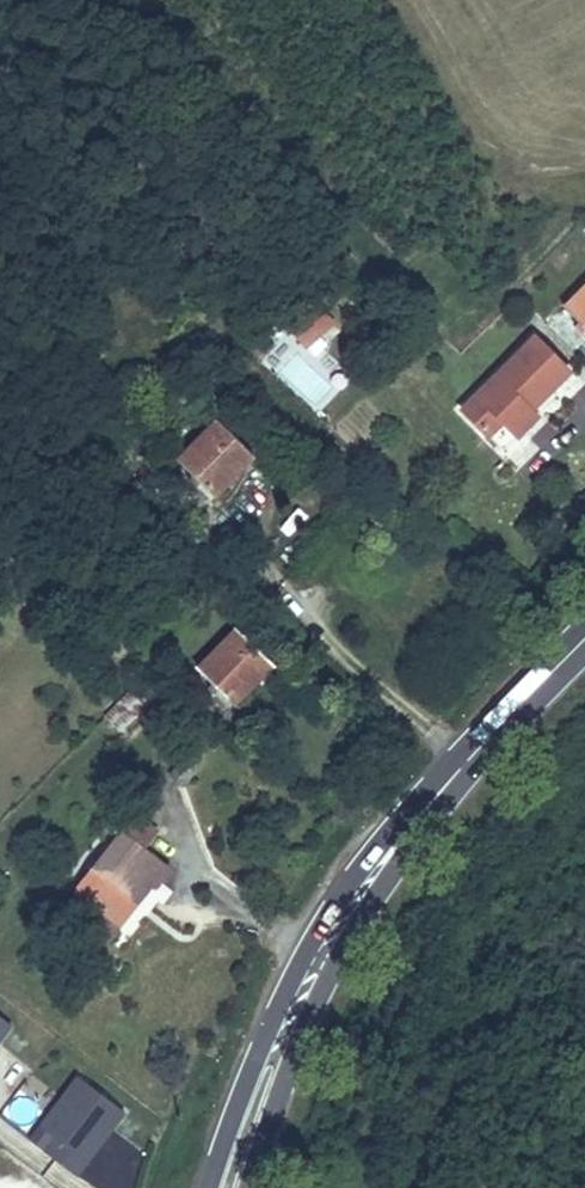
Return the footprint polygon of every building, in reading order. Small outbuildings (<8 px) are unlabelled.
[(569,310),(584,329),(584,297),(569,310)] [(281,342),(309,311),(298,303),(272,334),(281,342)] [(309,311),(281,342),(297,354),(323,325),(309,311)] [(498,424),(510,438),(530,423),(524,415),(564,380),(532,343),(458,409),(482,438),(498,424)] [(494,453),(510,438),(498,424),(482,438),(494,453)] [(245,461),(220,437),(184,474),(208,498),(245,461)] [(198,670),(234,704),(272,664),(237,630),(198,670)] [(131,690),(112,719),(129,730),(148,700),(131,690)] [(79,893),(68,907),(110,939),(152,885),(156,888),(169,872),(142,850),(156,832),(130,812),(115,831),(121,836),(77,891),(79,893)] [(15,1030),(0,1018),(0,1049),(15,1030)] [(74,1076),(28,1144),(80,1180),(126,1112),(74,1076)]
